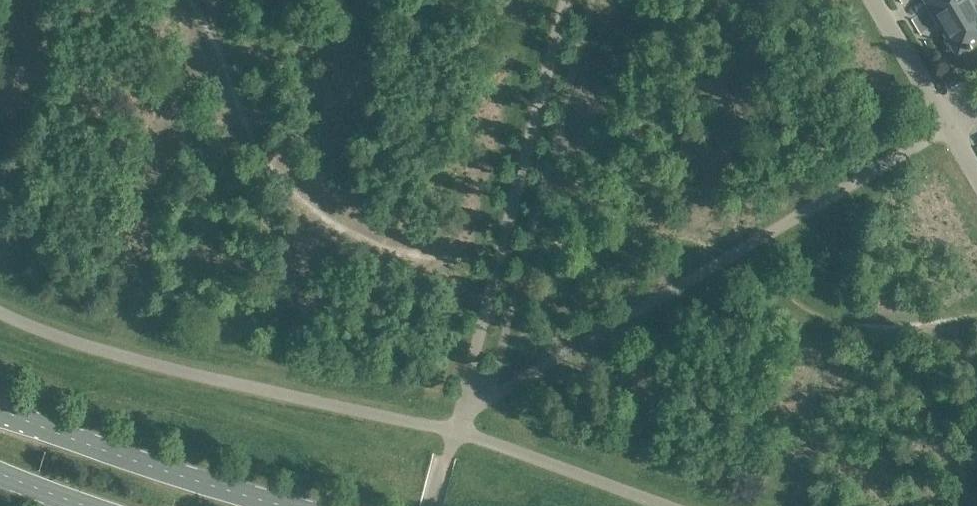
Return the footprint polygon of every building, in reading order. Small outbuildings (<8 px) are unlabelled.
[(976,0),(926,0),(958,54),(969,47),(969,48),(973,46),(972,45),(976,42),(976,1),(976,0)]
